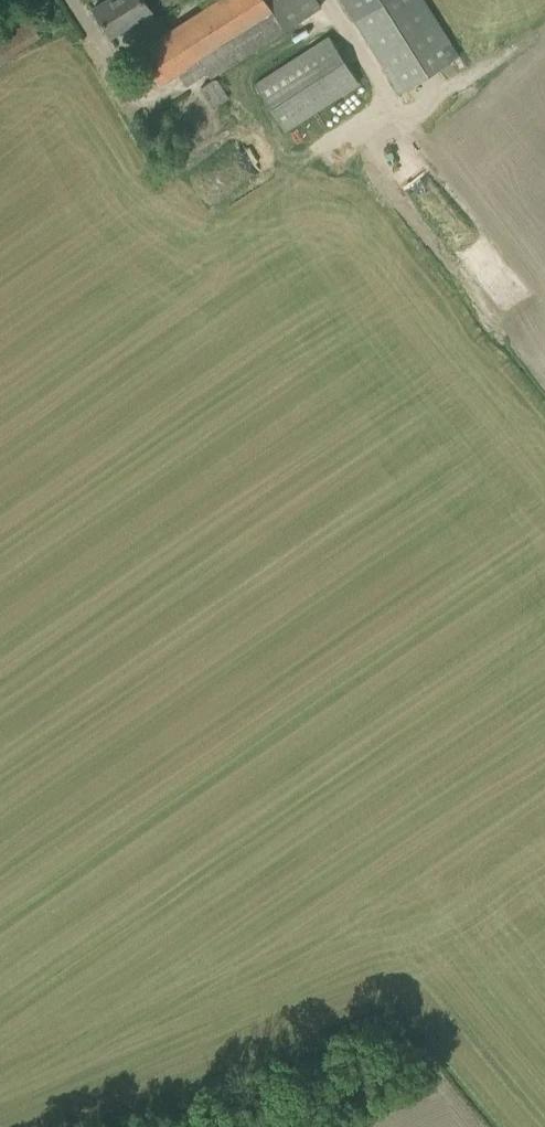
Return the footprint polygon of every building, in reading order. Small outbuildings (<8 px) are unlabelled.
[(150,10),(144,0),(104,0),(93,7),(111,35),(132,22),(140,33),(157,22),(150,10)] [(151,67),(162,85),(178,74),(187,86),(207,74),(210,79),(322,8),(316,0),(216,0),(139,49),(151,67)] [(402,94),(460,58),(424,0),(343,0),(402,94)] [(254,84),(285,131),(359,84),(328,36),(254,84)]
